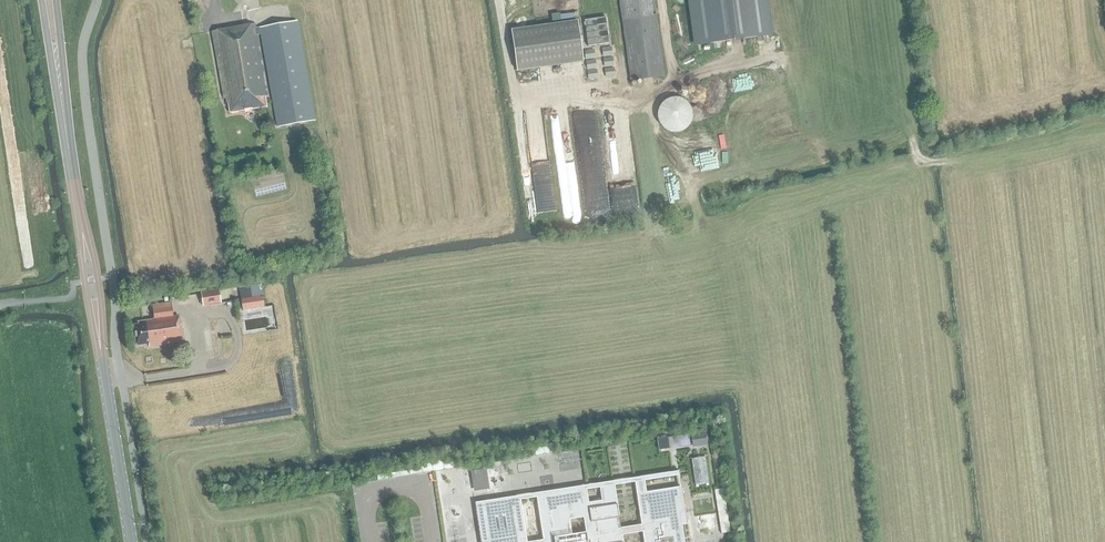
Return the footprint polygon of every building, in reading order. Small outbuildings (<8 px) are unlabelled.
[(654,0),(620,0),(630,80),(663,76),(654,0)] [(698,43),(773,33),(768,0),(692,0),(698,43)] [(587,45),(610,43),(607,17),(585,19),(587,45)] [(511,28),(516,67),(582,59),(577,20),(511,28)] [(213,30),(225,103),(229,102),(231,112),(268,106),(266,96),(269,96),(259,34),(264,33),(279,126),(315,120),(299,21),(262,26),(262,27),(258,27),(257,23),(213,30)] [(609,47),(601,48),(602,57),(610,56),(609,47)] [(593,49),(585,50),(586,60),(594,58),(593,49)] [(610,57),(602,58),(603,67),(611,66),(610,57)] [(594,59),(586,60),(587,69),(595,68),(594,59)] [(612,67),(604,68),(605,77),(613,76),(612,67)] [(595,69),(587,70),(588,79),(596,78),(595,69)] [(657,117),(658,120),(659,122),(660,125),(662,127),(664,129),(666,131),(669,132),(671,133),(674,133),(677,133),(680,132),(682,131),(685,130),(687,128),(689,126),(690,123),(691,121),(692,118),(692,115),(692,112),(691,109),(690,107),(689,104),(687,102),(684,101),(682,99),(679,98),(676,98),(674,98),(671,98),(668,99),(666,100),(663,102),(661,104),(660,106),(658,109),(658,111),(657,117)] [(556,210),(549,145),(530,147),(537,212),(556,210)] [(260,285),(239,288),(241,299),(262,296),(260,285)] [(202,307),(221,304),(219,290),(200,293),(202,307)] [(262,296),(241,299),(242,311),(264,307),(262,296)] [(171,302),(152,305),(155,320),(139,323),(139,325),(134,326),(137,346),(150,344),(150,347),(185,341),(182,324),(180,325),(179,316),(173,316),(171,302)] [(658,438),(660,450),(692,444),(690,432),(658,438)] [(706,432),(691,434),(693,448),(708,445),(706,432)] [(531,447),(533,456),(555,452),(554,443),(531,447)] [(707,452),(694,454),(698,480),(711,478),(707,452)] [(431,462),(433,471),(455,468),(453,459),(431,462)] [(624,535),(642,532),(644,541),(685,541),(681,513),(685,512),(681,486),(679,487),(636,494),(640,519),(643,519),(644,525),(622,528),(619,504),(604,506),(603,500),(584,503),(582,489),(580,490),(538,497),(538,496),(536,497),(543,540),(532,541),(625,541),(624,535)] [(723,488),(717,489),(714,490),(721,534),(724,534),(730,532),(723,488)] [(520,501),(476,508),(475,503),(481,541),(527,541),(520,501)]
